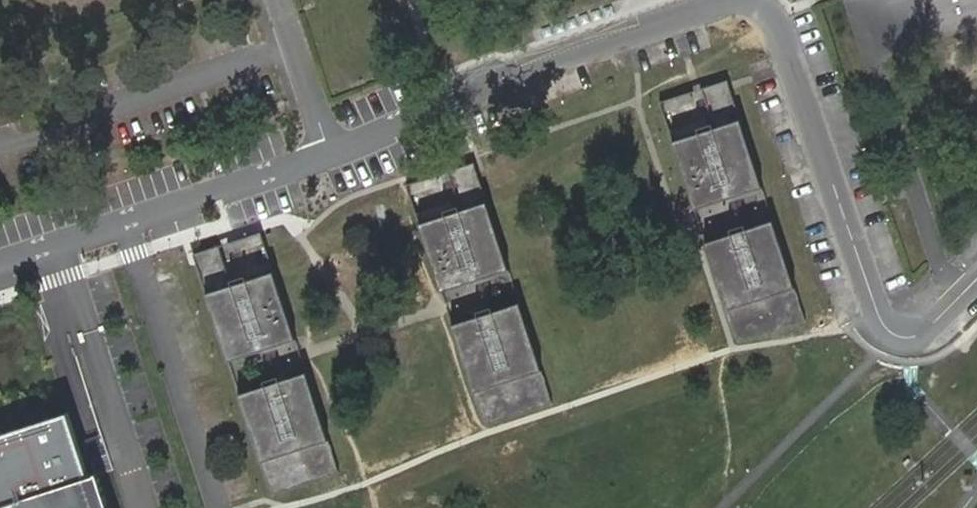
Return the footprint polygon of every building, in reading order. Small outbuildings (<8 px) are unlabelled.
[(679,95),(683,108),(728,94),(724,81),(679,95)] [(678,96),(662,101),(666,115),(682,110),(678,96)] [(737,116),(734,105),(696,117),(700,128),(737,116)] [(682,110),(666,115),(674,137),(699,129),(692,106),(682,110)] [(674,137),(696,205),(762,184),(740,115),(737,116),(700,128),(699,129),(674,137)] [(428,192),(473,177),(469,164),(424,178),(428,192)] [(423,179),(407,184),(412,198),(427,193),(423,179)] [(483,199),(478,187),(441,200),(445,211),(483,199)] [(427,193),(412,198),(419,220),(444,212),(437,189),(427,193)] [(419,220),(441,288),(507,267),(485,198),(483,199),(444,212),(419,220)] [(709,246),(742,346),(806,325),(808,325),(775,224),(709,246)] [(213,261),(258,247),(254,234),(209,248),(213,261)] [(208,249),(192,254),(197,268),(213,263),(208,249)] [(268,269),(264,258),(226,270),(230,282),(268,269)] [(197,268),(204,290),(230,282),(222,260),(213,263),(197,268)] [(204,290),(226,358),(292,337),(270,268),(268,269),(230,282),(204,290)] [(487,430),(553,408),(521,307),(455,329),(487,430)] [(240,399),(273,499),(339,478),(306,377),(240,399)] [(98,473),(89,476),(68,411),(0,432),(0,507),(109,507),(98,473)]
